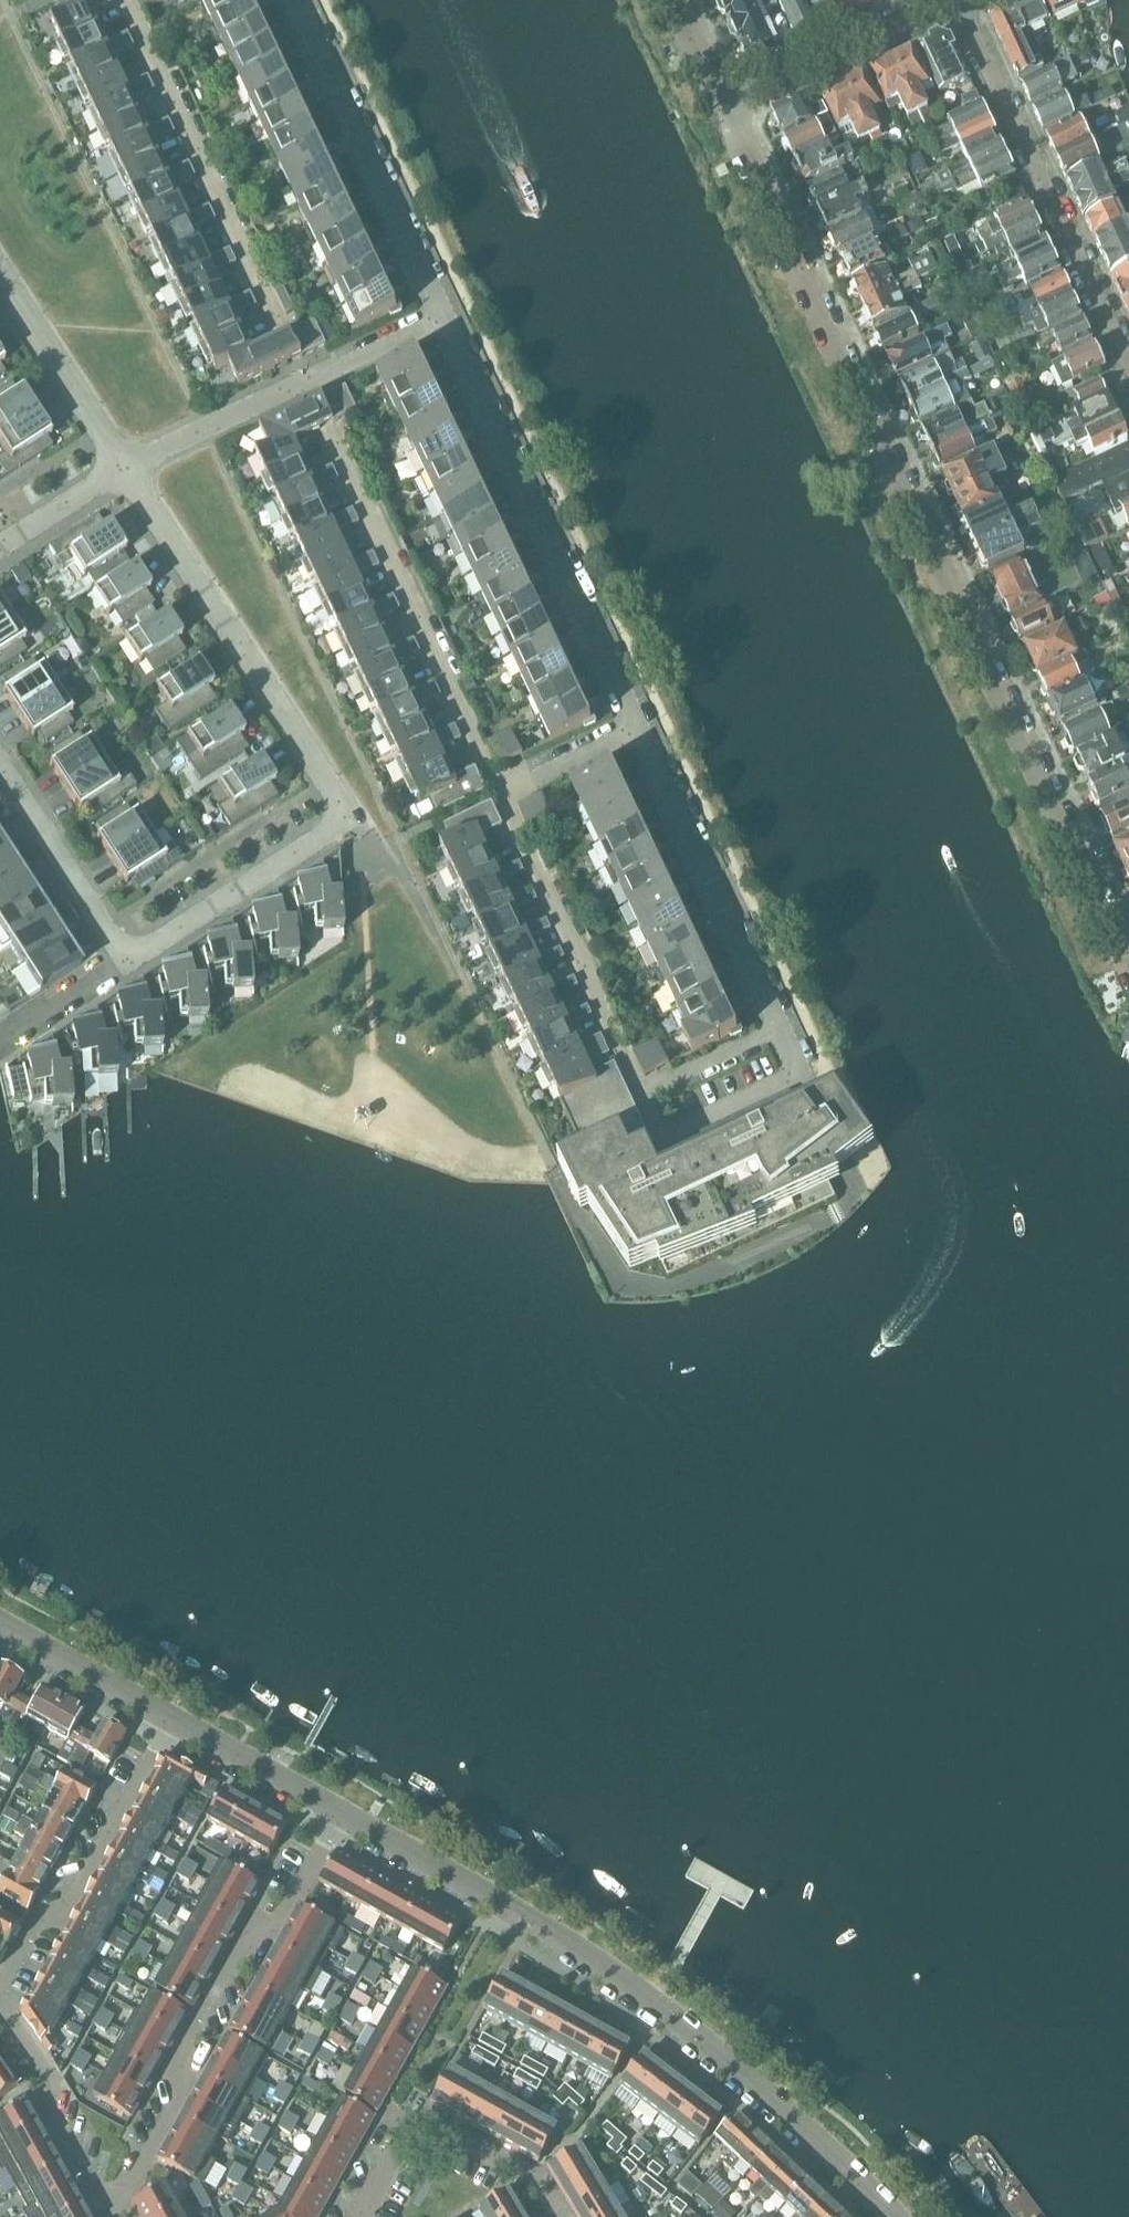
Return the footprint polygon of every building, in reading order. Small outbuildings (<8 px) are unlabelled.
[(63,45),(63,46),(100,28),(93,14),(114,3),(113,0),(62,0),(56,3),(63,18),(52,23),(63,45)] [(152,0),(136,0),(141,10),(154,4),(152,0)] [(212,24),(253,5),(250,0),(210,0),(203,3),(212,24)] [(727,17),(759,2),(758,0),(719,0),(720,2),(718,7),(721,14),(727,17)] [(738,41),(770,25),(764,13),(777,7),(774,0),(763,0),(759,2),(727,17),(731,25),(729,31),(732,38),(738,40),(738,41)] [(819,30),(805,0),(778,0),(796,40),(805,36),(809,37),(815,34),(817,30),(819,30)] [(822,28),(823,27),(827,29),(834,26),(835,22),(845,17),(844,17),(836,0),(809,0),(822,28)] [(1012,1),(1028,32),(1050,21),(1040,0),(1013,0),(1012,1)] [(1073,0),(1045,0),(1055,21),(1078,10),(1073,0)] [(1078,10),(1099,0),(1073,0),(1078,10)] [(995,9),(991,20),(1003,44),(1020,36),(1028,32),(1012,1),(995,9)] [(212,24),(222,44),(262,25),(253,5),(212,24)] [(770,25),(738,41),(742,49),(740,55),(743,62),(749,64),(749,65),(794,44),(792,39),(779,45),(775,37),(788,31),(783,19),(770,25)] [(222,44),(232,64),(272,45),(262,25),(222,44)] [(69,59),(73,67),(132,40),(128,33),(107,43),(100,28),(63,46),(63,45),(58,47),(65,61),(69,59)] [(1041,33),(1033,36),(1038,47),(1045,44),(1041,33)] [(970,79),(951,39),(950,40),(939,36),(939,35),(917,45),(940,93),(970,79)] [(1106,35),(1096,40),(1100,48),(1110,43),(1106,35)] [(1020,36),(1003,44),(1016,72),(1016,73),(1019,81),(1043,69),(1039,61),(1033,64),(1020,36)] [(68,69),(79,91),(120,71),(113,57),(135,46),(132,40),(73,67),(68,69)] [(232,64),(241,85),(282,66),(272,45),(232,64)] [(899,57),(893,60),(926,129),(936,124),(928,109),(922,96),(934,90),(931,84),(932,84),(916,50),(913,51),(909,49),(903,52),(901,57),(900,57),(899,57)] [(1084,55),(1021,84),(1032,106),(1063,91),(1057,79),(1073,71),(1072,68),(1087,61),(1084,55)] [(926,129),(893,60),(886,63),(886,64),(885,64),(881,63),(874,66),(873,70),(871,71),(889,111),(902,105),(907,117),(908,119),(910,118),(917,133),(926,129)] [(241,85),(251,105),(291,86),(282,66),(241,85)] [(90,102),(93,110),(94,110),(152,83),(149,76),(127,86),(120,71),(79,91),(85,104),(90,102)] [(852,80),(844,83),(870,138),(880,133),(870,112),(882,106),(867,73),(864,74),(860,72),(854,75),(852,80)] [(89,112),(99,134),(140,115),(133,100),(155,90),(152,83),(94,110),(93,110),(89,112)] [(870,138),(844,83),(836,87),(832,85),(826,88),(824,93),(822,94),(843,139),(855,133),(860,143),(870,138)] [(251,105),(261,126),(301,107),(291,86),(251,105)] [(975,91),(962,97),(968,109),(981,103),(975,91)] [(784,137),(815,122),(828,116),(822,104),(817,92),(804,98),(772,113),(773,115),(771,121),(774,127),(779,128),(780,130),(781,130),(784,137)] [(1033,110),(1044,132),(1091,110),(1104,103),(1100,94),(1087,100),(1071,108),(1065,95),(1033,110)] [(932,137),(936,146),(990,121),(981,103),(947,119),(951,127),(932,137)] [(261,126),(270,146),(310,127),(301,107),(261,126)] [(110,146),(114,153),(114,154),(172,126),(169,120),(147,130),(140,115),(99,134),(106,148),(110,146)] [(1045,135),(1056,158),(1095,140),(1093,136),(1089,138),(1080,119),(1045,135)] [(960,147),(964,155),(998,139),(990,121),(936,146),(941,156),(960,147)] [(791,152),(795,161),(828,146),(839,140),(833,127),(821,133),(815,122),(784,137),(783,137),(784,139),(782,144),(785,151),(791,152)] [(1114,151),(1116,156),(1128,150),(1128,123),(1118,128),(1124,141),(1119,144),(1118,147),(1114,151)] [(109,155),(120,177),(161,158),(154,143),(176,133),(172,126),(114,154),(114,153),(109,155)] [(270,146),(280,166),(320,147),(310,127),(270,146)] [(931,193),(937,190),(1007,157),(998,139),(964,155),(968,163),(949,173),(926,184),(931,193)] [(1056,158),(1066,180),(1099,164),(1101,164),(1092,145),(1097,143),(1095,140),(1056,158)] [(905,141),(896,145),(901,157),(910,153),(905,141)] [(828,146),(795,161),(795,163),(793,168),(797,176),(802,177),(803,178),(806,185),(854,163),(849,151),(834,159),(828,146)] [(280,166),(289,187),(330,168),(320,147),(280,166)] [(1007,157),(937,190),(939,194),(958,192),(962,190),(966,198),(1015,175),(1007,157)] [(131,189),(134,196),(135,197),(193,169),(190,163),(168,173),(161,158),(120,177),(126,191),(131,189)] [(867,161),(857,165),(807,188),(810,196),(808,200),(811,206),(816,207),(817,210),(851,194),(846,183),(872,171),(867,161)] [(1066,180),(1075,199),(1128,173),(1125,164),(1104,174),(1099,164),(1066,180)] [(289,187),(299,207),(339,188),(330,168),(289,187)] [(906,168),(877,182),(882,192),(911,178),(906,168)] [(130,198),(140,221),(181,201),(174,186),(196,176),(193,169),(135,197),(134,196),(130,198)] [(1075,199),(1084,217),(1117,202),(1113,192),(1128,185),(1128,173),(1075,199)] [(997,188),(1006,208),(1026,199),(1017,179),(997,188)] [(828,233),(828,234),(872,213),(866,200),(882,193),(877,182),(817,210),(821,218),(820,223),(823,231),(828,233)] [(299,207),(309,228),(349,209),(339,188),(299,207)] [(151,232),(155,239),(155,240),(213,213),(210,206),(188,216),(181,201),(140,221),(147,234),(151,232)] [(979,236),(983,244),(1036,219),(1028,202),(994,218),(998,226),(979,236)] [(1094,240),(1128,223),(1128,212),(1123,214),(1118,205),(1085,220),(1094,240)] [(309,228),(318,248),(359,229),(349,209),(309,228)] [(150,242),(161,264),(202,245),(195,230),(216,219),(213,213),(155,240),(155,239),(150,242)] [(836,249),(840,258),(903,228),(907,226),(903,216),(879,227),(872,213),(828,234),(829,235),(828,240),(831,247),(836,249)] [(999,257),(1010,252),(1044,236),(1036,219),(983,244),(976,247),(980,256),(995,249),(999,257)] [(1103,258),(1128,245),(1128,223),(1094,240),(1103,258)] [(903,228),(840,258),(843,265),(844,268),(842,272),(845,278),(850,279),(851,282),(895,261),(888,248),(908,238),(903,228)] [(318,248),(328,269),(368,250),(359,229),(318,248)] [(987,284),(999,278),(1052,254),(1044,236),(1010,252),(1014,260),(979,277),(983,286),(987,284)] [(943,241),(952,259),(962,255),(954,237),(943,241)] [(171,275),(175,283),(175,284),(234,256),(230,249),(209,260),(202,245),(161,264),(167,278),(171,275)] [(1112,276),(1128,268),(1128,245),(1103,258),(1112,276)] [(328,269),(338,289),(378,270),(368,250),(328,269)] [(1052,254),(999,278),(1004,290),(1005,293),(1015,288),(1013,283),(1023,278),(1027,287),(1060,271),(1052,254)] [(955,274),(957,277),(972,270),(974,269),(971,263),(966,265),(962,255),(952,259),(959,273),(955,274)] [(171,285),(181,307),(222,288),(215,273),(237,263),(234,256),(175,284),(175,283),(171,285)] [(863,307),(918,281),(938,272),(931,256),(916,263),(913,256),(907,259),(914,273),(893,283),(887,269),(853,285),(854,287),(852,291),(855,298),(859,299),(860,301),(861,301),(863,307)] [(1120,294),(1128,289),(1128,268),(1112,276),(1120,294)] [(338,289),(347,309),(388,290),(378,270),(338,289)] [(957,277),(964,295),(977,289),(973,279),(975,277),(972,270),(957,277)] [(1016,310),(1021,320),(1072,295),(1062,274),(1029,290),(1034,301),(1016,310)] [(928,277),(918,281),(921,288),(931,283),(928,277)] [(999,278),(987,284),(993,295),(994,295),(1004,290),(999,279),(999,278)] [(874,330),(874,329),(908,313),(901,299),(922,289),(921,288),(918,281),(863,307),(866,313),(867,316),(865,320),(868,326),(873,328),(874,330)] [(192,318),(195,326),(196,327),(254,299),(251,292),(229,303),(222,288),(181,307),(187,321),(192,318)] [(964,295),(971,311),(984,306),(977,289),(964,295)] [(1128,311),(1128,310),(1128,289),(1120,294),(1128,311)] [(276,294),(286,316),(294,312),(284,290),(276,294)] [(388,290),(347,309),(357,331),(398,312),(388,290)] [(1072,295),(1021,320),(1025,330),(1044,321),(1049,332),(1082,316),(1072,295)] [(191,328),(201,350),(242,331),(235,316),(257,306),(254,299),(196,327),(195,326),(191,328)] [(908,313),(874,329),(877,336),(877,337),(878,338),(876,342),(879,348),(883,349),(884,351),(919,334),(913,321),(941,308),(937,300),(908,313)] [(978,326),(971,311),(963,315),(969,330),(978,326)] [(1057,342),(1062,354),(1093,340),(1083,319),(1035,341),(1040,350),(1057,342)] [(315,322),(303,327),(314,351),(326,346),(315,322)] [(314,351),(303,327),(290,334),(301,357),(314,351)] [(896,376),(897,378),(933,361),(928,349),(952,338),(948,328),(887,357),(891,364),(890,364),(891,366),(889,370),(892,375),(896,376)] [(217,371),(230,365),(229,364),(265,347),(265,346),(262,340),(249,346),(242,331),(201,350),(208,364),(212,362),(217,371)] [(230,365),(240,386),(275,370),(296,360),(301,357),(290,334),(285,336),(265,346),(265,347),(229,364),(230,365)] [(990,358),(982,341),(973,346),(981,362),(990,358)] [(1095,345),(1064,360),(1052,366),(1062,388),(1106,368),(1095,345)] [(1008,387),(1021,380),(1025,378),(1012,352),(995,360),(1008,387)] [(377,373),(387,394),(428,375),(418,354),(377,373)] [(909,403),(993,364),(991,361),(968,372),(963,362),(939,374),(934,364),(898,380),(900,383),(897,387),(900,394),(905,394),(909,403)] [(919,425),(920,427),(956,410),(947,392),(988,373),(990,375),(997,371),(993,364),(909,403),(914,414),(911,418),(914,425),(919,425)] [(387,394),(397,414),(437,395),(428,375),(387,394)] [(1082,388),(1089,404),(1113,392),(1106,377),(1082,388)] [(1021,380),(1008,387),(1020,411),(1034,404),(1021,380)] [(37,412),(26,396),(21,399),(11,383),(0,390),(0,435),(37,412)] [(346,387),(334,393),(345,417),(357,411),(346,387)] [(345,417),(334,393),(321,399),(333,423),(345,417)] [(397,414),(407,435),(447,416),(437,395),(397,414)] [(1069,431),(1073,439),(1117,418),(1113,410),(1117,409),(1112,398),(1108,400),(1107,396),(1075,411),(1081,425),(1069,431)] [(260,428),(270,450),(271,452),(307,435),(327,426),(333,423),(321,399),(316,402),(260,428)] [(992,405),(984,408),(986,413),(989,418),(997,414),(992,405)] [(927,440),(928,442),(931,450),(991,422),(986,413),(984,408),(960,420),(956,410),(920,427),(922,429),(919,433),(922,440),(927,440)] [(0,435),(0,468),(6,477),(52,447),(42,431),(47,428),(37,412),(0,435)] [(407,435),(416,455),(457,436),(447,416),(407,435)] [(1073,439),(1077,448),(1089,442),(1095,456),(1127,441),(1126,437),(1128,436),(1128,435),(1124,425),(1121,426),(1117,418),(1073,439)] [(941,471),(943,474),(987,453),(981,439),(971,443),(969,438),(993,427),(991,422),(931,450),(936,460),(933,464),(936,470),(941,471)] [(1048,423),(1037,429),(1045,443),(1055,438),(1048,423)] [(344,437),(354,460),(363,455),(352,433),(344,437)] [(257,456),(267,478),(268,479),(304,461),(297,447),(310,441),(307,435),(271,452),(270,450),(257,456)] [(416,455),(426,476),(466,457),(457,436),(416,455)] [(1054,481),(1063,503),(1103,484),(1125,474),(1126,476),(1128,475),(1128,445),(1054,481)] [(956,501),(1003,479),(1006,477),(993,450),(987,453),(943,474),(948,485),(945,489),(949,496),(953,496),(956,501)] [(426,476),(436,496),(476,477),(466,457),(426,476)] [(274,492),(277,500),(278,500),(336,473),(333,466),(311,476),(304,461),(268,479),(267,478),(263,480),(269,494),(274,492)] [(273,502),(283,524),(324,505),(317,490),(339,479),(336,473),(278,500),(277,500),(273,502)] [(1103,484),(1113,507),(1128,500),(1128,475),(1126,476),(1125,474),(1103,484)] [(436,496),(445,517),(485,498),(476,477),(436,496)] [(964,519),(966,522),(1001,506),(995,494),(1007,488),(1003,479),(956,501),(959,508),(956,512),(960,519),(964,519)] [(445,517),(455,537),(495,518),(485,498),(445,517)] [(1113,507),(1117,516),(1122,513),(1128,527),(1128,500),(1113,507)] [(294,535),(298,543),(356,516),(353,509),(332,519),(324,505),(283,524),(290,538),(294,535)] [(972,536),(977,547),(1037,519),(1033,509),(1009,520),(1002,505),(1001,506),(966,522),(967,524),(964,528),(967,535),(972,536)] [(84,576),(87,574),(94,586),(129,563),(122,552),(125,550),(125,551),(126,550),(117,535),(112,538),(97,515),(47,548),(47,549),(49,548),(63,569),(64,569),(63,567),(73,561),(84,578),(85,577),(84,576)] [(293,545),(304,567),(345,548),(338,533),(360,523),(356,516),(298,543),(293,545)] [(1077,527),(1083,543),(1086,549),(1109,538),(1100,517),(1077,527)] [(455,537),(464,558),(505,539),(495,518),(455,537)] [(1037,519),(977,547),(983,558),(980,562),(983,569),(988,570),(989,572),(1025,555),(1018,540),(1042,529),(1037,519)] [(464,558),(474,578),(514,559),(505,539),(464,558)] [(1075,547),(1080,558),(1088,554),(1086,549),(1083,543),(1075,547)] [(1103,545),(1091,550),(1103,573),(1114,568),(1103,545)] [(315,579),(318,586),(319,587),(377,559),(374,553),(352,563),(345,548),(304,567),(310,581),(315,579)] [(1088,554),(1080,558),(1088,574),(1080,577),(1084,586),(1100,579),(1088,554)] [(314,588),(324,610),(365,591),(358,576),(380,566),(377,559),(319,587),(318,586),(314,588)] [(474,578),(484,598),(524,579),(514,559),(474,578)] [(997,588),(1000,595),(1043,575),(1039,568),(1028,573),(1022,560),(990,575),(991,577),(990,581),(992,586),(997,588)] [(155,615),(151,607),(154,605),(140,582),(145,579),(135,563),(134,564),(134,565),(94,591),(93,590),(92,591),(108,616),(110,615),(109,614),(113,611),(122,626),(135,617),(140,625),(155,615)] [(1043,575),(1000,595),(1004,604),(1003,608),(1005,613),(1009,615),(1010,617),(1042,602),(1035,588),(1046,583),(1043,575)] [(484,598),(493,619),(534,600),(524,579),(484,598)] [(1107,595),(1117,590),(1112,580),(1102,584),(1107,595)] [(1117,615),(1119,619),(1128,615),(1117,590),(1107,595),(1111,602),(1117,615)] [(335,622),(339,629),(339,630),(397,603),(394,596),(372,606),(365,591),(324,610),(331,624),(335,622)] [(1097,599),(1100,607),(1111,602),(1107,595),(1097,599)] [(11,617),(0,600),(0,623),(11,617)] [(493,619),(503,639),(543,620),(534,600),(493,619)] [(1106,620),(1117,615),(1111,602),(1100,607),(1106,620)] [(334,632),(345,654),(386,634),(379,620),(400,609),(397,603),(339,630),(339,629),(334,632)] [(1018,633),(1023,644),(1066,624),(1063,618),(1052,623),(1044,605),(1012,620),(1013,623),(1012,627),(1014,632),(1018,633)] [(171,630),(176,627),(166,612),(165,612),(165,613),(125,639),(125,638),(124,639),(140,664),(141,663),(140,662),(144,660),(153,674),(186,653),(171,630)] [(1128,615),(1119,619),(1123,627),(1128,624),(1128,615)] [(0,623),(0,669),(26,652),(20,642),(24,639),(25,641),(26,640),(11,617),(0,623)] [(503,639),(513,660),(553,641),(543,620),(503,639)] [(1037,673),(1038,676),(1078,657),(1069,640),(1086,632),(1081,621),(1025,647),(1031,660),(1029,665),(1032,672),(1037,673)] [(356,665),(359,673),(360,674),(418,646),(414,639),(393,649),(386,634),(345,654),(351,667),(356,665)] [(513,660),(522,680),(562,661),(553,641),(513,660)] [(355,675),(365,697),(406,678),(399,663),(421,653),(418,646),(360,674),(359,673),(355,675)] [(1049,698),(1050,700),(1082,685),(1075,669),(1089,663),(1085,654),(1078,657),(1038,676),(1043,685),(1041,691),(1043,696),(1049,698)] [(7,699),(17,715),(58,689),(42,666),(41,667),(42,668),(39,670),(32,660),(2,680),(12,696),(7,699)] [(154,710),(168,733),(217,701),(202,678),(207,675),(197,660),(196,661),(197,662),(156,688),(156,687),(155,687),(166,705),(156,711),(155,710),(154,710)] [(522,680),(532,701),(572,682),(562,661),(522,680)] [(376,709),(380,716),(380,717),(438,689),(435,682),(413,693),(406,678),(365,697),(372,711),(376,709)] [(1082,685),(1050,700),(1051,702),(1049,707),(1052,712),(1056,714),(1062,725),(1098,708),(1093,699),(1102,695),(1094,679),(1082,685)] [(532,701),(541,721),(582,702),(572,682),(532,701)] [(58,689),(17,715),(28,731),(33,728),(43,744),(73,725),(67,715),(71,712),(72,714),(73,713),(58,689)] [(375,718),(385,739),(426,719),(420,706),(441,696),(438,689),(380,717),(380,716),(375,718)] [(582,702),(541,721),(552,742),(592,724),(582,702)] [(1063,729),(1068,739),(1066,743),(1069,751),(1074,751),(1075,753),(1111,736),(1104,721),(1117,715),(1112,705),(1063,729)] [(228,710),(188,736),(187,735),(186,736),(197,753),(187,759),(186,758),(185,759),(199,781),(248,750),(233,727),(238,724),(228,708),(227,709),(228,710)] [(396,752),(400,759),(401,760),(458,732),(455,726),(434,736),(426,719),(385,739),(392,754),(396,752)] [(395,761),(406,783),(447,764),(440,749),(462,739),(458,732),(401,760),(400,759),(395,761)] [(512,732),(499,738),(511,762),(523,756),(512,732)] [(54,772),(64,788),(105,762),(89,739),(88,739),(89,741),(85,743),(79,733),(49,753),(59,769),(54,772)] [(1091,780),(1127,764),(1123,756),(1128,753),(1128,746),(1124,734),(1079,756),(1080,758),(1078,759),(1075,763),(1079,771),(1084,771),(1086,771),(1087,773),(1091,780)] [(511,762),(499,738),(487,744),(498,768),(511,762)] [(264,775),(269,772),(259,757),(258,757),(259,758),(219,784),(218,783),(217,784),(228,801),(218,808),(217,806),(216,807),(230,828),(228,829),(229,830),(279,798),(264,775)] [(105,762),(64,788),(75,804),(80,801),(90,817),(137,787),(125,769),(114,777),(105,762)] [(447,764),(406,783),(412,797),(417,795),(421,804),(432,799),(439,814),(486,792),(476,769),(454,779),(447,764)] [(571,784),(581,806),(622,787),(611,765),(571,784)] [(1101,810),(1128,797),(1128,783),(1127,779),(1128,779),(1128,766),(1089,785),(1094,796),(1093,800),(1096,807),(1100,808),(1101,810)] [(581,806),(591,826),(631,807),(622,787),(581,806)] [(543,798),(531,803),(542,827),(554,822),(543,798)] [(1128,835),(1128,801),(1102,814),(1103,816),(1102,819),(1106,829),(1109,830),(1115,842),(1128,835)] [(441,846),(451,868),(452,869),(488,852),(481,836),(502,826),(492,803),(444,826),(451,841),(441,846)] [(542,827),(531,803),(518,809),(529,833),(542,827)] [(101,845),(111,861),(152,835),(136,811),(135,812),(136,814),(133,816),(126,806),(96,826),(106,842),(101,845)] [(591,826),(601,846),(641,827),(631,807),(591,826)] [(601,846),(610,867),(651,848),(641,827),(601,846)] [(152,835),(111,861),(122,877),(127,874),(137,890),(140,888),(142,891),(155,883),(153,880),(184,859),(173,843),(161,850),(152,835)] [(8,853),(0,840),(0,858),(8,853)] [(1115,848),(1128,878),(1128,841),(1115,848)] [(610,867),(620,887),(660,868),(651,848),(610,867)] [(460,885),(465,896),(465,898),(502,880),(502,882),(524,871),(520,862),(498,873),(488,852),(452,869),(451,868),(447,870),(455,888),(460,885)] [(23,876),(8,853),(0,858),(0,891),(23,876)] [(301,897),(295,899),(297,909),(303,907),(305,913),(313,911),(314,930),(322,929),(322,931),(342,930),(340,896),(341,896),(341,893),(329,893),(321,863),(297,879),(301,897)] [(620,887),(629,908),(670,889),(660,868),(620,887)] [(37,898),(23,876),(0,891),(0,922),(37,898)] [(473,914),(478,925),(479,927),(515,909),(516,910),(538,900),(533,891),(512,901),(502,882),(502,880),(465,898),(465,896),(460,899),(469,916),(473,914)] [(629,908),(639,928),(679,909),(670,889),(629,908)] [(256,926),(250,928),(252,938),(258,936),(260,942),(268,940),(269,959),(277,958),(277,960),(297,959),(295,922),(299,923),(300,928),(302,928),(297,909),(295,899),(293,892),(292,892),(292,893),(277,896),(276,894),(277,893),(276,892),(252,908),(256,926)] [(11,947),(52,920),(37,898),(0,922),(0,931),(10,946),(0,952),(0,954),(11,947)] [(487,943),(492,954),(493,955),(529,938),(529,939),(551,929),(547,920),(525,930),(516,910),(515,909),(479,927),(478,925),(474,927),(482,945),(487,943)] [(639,928),(649,949),(689,930),(679,909),(639,928)] [(13,977),(25,969),(66,943),(52,920),(11,947),(24,968),(12,976),(13,977)] [(211,956),(205,957),(207,967),(214,966),(215,971),(224,969),(225,988),(232,987),(232,989),(252,988),(250,952),(254,952),(255,957),(257,957),(252,938),(250,928),(248,921),(247,921),(247,922),(232,926),(231,923),(232,922),(231,921),(207,937),(211,956)] [(649,949),(658,969),(699,950),(689,930),(649,949)] [(500,972),(506,983),(506,984),(542,967),(543,968),(565,958),(561,949),(539,959),(529,939),(529,938),(493,955),(492,954),(487,956),(496,974),(500,972)] [(66,943),(25,969),(38,990),(26,998),(27,1000),(81,965),(66,943)] [(166,985),(160,986),(163,996),(168,995),(170,1000),(178,998),(180,1017),(187,1016),(187,1018),(207,1017),(206,981),(210,981),(210,986),(212,986),(207,967),(205,957),(203,950),(202,951),(187,955),(186,952),(187,951),(186,950),(162,966),(166,985)] [(658,969),(668,989),(708,970),(699,950),(658,969)] [(514,1001),(519,1012),(520,1013),(556,996),(557,997),(578,987),(574,978),(552,988),(543,968),(542,967),(506,984),(506,983),(501,985),(509,1003),(514,1001)] [(668,989),(678,1010),(718,991),(708,970),(668,989)] [(121,1014),(115,1015),(118,1025),(123,1024),(125,1029),(133,1027),(134,1046),(142,1046),(142,1047),(162,1046),(160,1010),(164,1010),(165,1015),(167,1015),(163,996),(160,986),(158,979),(157,979),(157,980),(142,984),(141,981),(142,980),(141,979),(117,995),(121,1014)] [(678,1010),(687,1029),(687,1030),(728,1011),(718,991),(678,1010)] [(527,1030),(533,1041),(533,1042),(570,1024),(570,1026),(592,1015),(588,1006),(566,1017),(557,997),(556,996),(520,1013),(519,1012),(515,1014),(523,1032),(527,1030)] [(76,1043),(70,1044),(72,1054),(78,1053),(80,1058),(89,1056),(89,1075),(97,1075),(97,1077),(117,1076),(115,1039),(119,1039),(120,1044),(122,1044),(118,1025),(115,1015),(113,1008),(112,1008),(112,1009),(97,1013),(96,1010),(97,1010),(96,1008),(72,1024),(76,1043)] [(687,1030),(687,1029),(682,1032),(693,1054),(720,1042),(738,1033),(728,1011),(687,1030)] [(541,1058),(546,1069),(547,1071),(583,1053),(584,1054),(606,1044),(601,1035),(580,1045),(570,1026),(570,1024),(533,1042),(533,1041),(528,1043),(537,1060),(541,1058)] [(72,1054),(70,1044),(68,1037),(67,1038),(52,1042),(51,1039),(52,1039),(51,1037),(27,1053),(31,1072),(25,1073),(23,1067),(22,1067),(22,1068),(6,1071),(6,1067),(5,1068),(12,1100),(13,1100),(13,1098),(29,1097),(30,1102),(31,1102),(31,1101),(44,1098),(44,1104),(52,1104),(52,1106),(72,1105),(70,1068),(74,1068),(75,1073),(77,1073),(72,1054)] [(658,1042),(646,1048),(657,1071),(669,1066),(658,1042)] [(657,1071),(646,1048),(633,1053),(644,1077),(657,1071)] [(554,1087),(561,1100),(619,1073),(615,1064),(593,1074),(584,1054),(583,1053),(547,1071),(546,1069),(542,1072),(550,1089),(554,1087)] [(561,1100),(585,1151),(621,1133),(631,1155),(647,1147),(648,1150),(654,1148),(619,1073),(561,1100)] [(621,1133),(585,1151),(562,1161),(583,1207),(598,1200),(605,1216),(603,1220),(602,1221),(632,1267),(658,1257),(668,1277),(836,1198),(830,1186),(840,1182),(837,1173),(875,1144),(867,1134),(836,1091),(747,1133),(745,1128),(649,1174),(644,1165),(653,1161),(648,1150),(647,1147),(631,1155),(621,1133)] [(7,1732),(25,1699),(15,1693),(24,1677),(3,1665),(0,1670),(0,1728),(7,1732)] [(29,1719),(48,1730),(65,1699),(44,1688),(35,1704),(25,1699),(7,1732),(19,1739),(29,1719)] [(79,1747),(87,1733),(77,1727),(86,1711),(65,1699),(48,1730),(69,1741),(59,1759),(69,1764),(79,1747)] [(87,1733),(79,1747),(69,1765),(80,1771),(90,1753),(110,1764),(127,1734),(106,1722),(97,1739),(87,1733)] [(19,1772),(26,1759),(31,1750),(21,1745),(17,1754),(5,1748),(2,1752),(0,1751),(0,1761),(19,1772)] [(166,1755),(155,1774),(186,1791),(192,1780),(205,1788),(201,1795),(211,1800),(219,1786),(196,1773),(197,1772),(166,1755)] [(7,1775),(0,1788),(8,1792),(19,1772),(0,1761),(0,1771),(7,1775)] [(30,1768),(26,1775),(85,1809),(97,1788),(67,1771),(59,1784),(46,1777),(30,1768)] [(186,1791),(155,1774),(145,1792),(199,1822),(203,1814),(180,1801),(186,1791)] [(51,1799),(44,1812),(74,1829),(85,1809),(26,1775),(20,1786),(37,1796),(39,1792),(51,1799)] [(225,1788),(207,1821),(228,1833),(246,1800),(225,1788)] [(145,1792),(133,1813),(164,1830),(172,1816),(195,1829),(199,1822),(145,1792)] [(246,1800),(228,1833),(249,1844),(267,1812),(246,1800)] [(24,1818),(19,1825),(63,1849),(74,1829),(44,1812),(37,1825),(24,1818)] [(249,1844),(270,1856),(288,1823),(267,1812),(249,1844)] [(133,1813),(122,1834),(153,1851),(175,1864),(179,1856),(157,1844),(164,1830),(133,1813)] [(28,1840),(21,1853),(51,1870),(63,1849),(19,1825),(15,1833),(28,1840)] [(153,1851),(122,1834),(110,1854),(164,1884),(168,1876),(146,1864),(153,1851)] [(221,1846),(209,1839),(205,1847),(216,1854),(221,1846)] [(232,1853),(221,1846),(216,1854),(228,1860),(232,1853)] [(320,1884),(341,1896),(359,1863),(338,1851),(320,1884)] [(40,1891),(51,1870),(21,1853),(14,1866),(1,1859),(2,1857),(0,1856),(0,1869),(40,1891)] [(110,1854),(99,1875),(130,1893),(138,1880),(149,1886),(148,1888),(154,1891),(149,1898),(155,1902),(165,1885),(164,1884),(110,1854)] [(198,1866),(186,1860),(182,1868),(193,1874),(198,1866)] [(261,1884),(220,1861),(208,1882),(249,1905),(261,1884)] [(359,1863),(341,1896),(362,1907),(380,1875),(359,1863)] [(259,1872),(247,1866),(243,1874),(255,1880),(259,1872)] [(193,1874),(182,1868),(177,1875),(189,1882),(193,1874)] [(0,1869),(0,1879),(5,1882),(0,1891),(0,1896),(28,1912),(40,1891),(0,1869)] [(99,1875),(87,1897),(119,1914),(141,1927),(145,1919),(123,1907),(130,1893),(99,1875)] [(400,1886),(380,1875),(362,1907),(382,1919),(400,1886)] [(249,1905),(208,1882),(197,1903),(238,1926),(249,1905)] [(421,1898),(400,1886),(382,1919),(403,1930),(421,1898)] [(87,1897),(75,1917),(130,1947),(134,1940),(111,1927),(119,1914),(87,1897)] [(0,1898),(0,1958),(7,1946),(9,1946),(27,1913),(0,1898)] [(421,1898),(403,1930),(423,1942),(441,1909),(421,1898)] [(175,1907),(163,1901),(159,1908),(171,1915),(175,1907)] [(238,1926),(197,1903),(196,1904),(201,1906),(190,1926),(227,1946),(238,1926)] [(334,1909),(322,1903),(318,1911),(330,1917),(334,1909)] [(345,1931),(300,1906),(288,1927),(334,1952),(345,1931)] [(171,1915),(159,1908),(155,1916),(166,1923),(171,1915)] [(463,1921),(441,1909),(423,1942),(444,1953),(463,1921)] [(338,1922),(350,1928),(354,1921),(343,1914),(338,1922)] [(75,1917),(64,1938),(96,1955),(103,1942),(125,1955),(130,1947),(75,1917)] [(354,1921),(350,1928),(361,1935),(366,1927),(354,1921)] [(227,1946),(190,1926),(178,1946),(215,1967),(227,1946)] [(277,1947),(322,1973),(323,1972),(313,1967),(324,1948),(333,1953),(334,1952),(288,1927),(277,1947)] [(383,1937),(379,1945),(391,1951),(395,1944),(383,1937)] [(64,1938),(52,1959),(84,1976),(84,1977),(106,1989),(110,1982),(88,1969),(96,1955),(64,1938)] [(152,1948),(140,1942),(136,1949),(148,1956),(152,1948)] [(395,1944),(391,1951),(402,1958),(407,1950),(395,1944)] [(215,1967),(178,1946),(167,1967),(204,1987),(215,1967)] [(322,1973),(277,1947),(265,1968),(311,1993),(322,1973)] [(148,1956),(136,1949),(132,1957),(143,1964),(148,1956)] [(366,1960),(354,1954),(350,1961),(361,1968),(366,1960)] [(52,1959),(41,1979),(95,2009),(99,2002),(76,1990),(84,1977),(84,1976),(52,1959)] [(361,1968),(350,1961),(345,1969),(357,1976),(361,1968)] [(378,1978),(383,1970),(371,1963),(367,1971),(378,1978)] [(447,1972),(435,1966),(431,1974),(442,1980),(447,1972)] [(204,1987),(167,1967),(155,1988),(192,2009),(204,1987)] [(311,1993),(265,1968),(254,1988),(290,2009),(301,1989),(310,1994),(311,1993)] [(434,2009),(446,1987),(414,1969),(402,1991),(434,2009)] [(374,1985),(378,1978),(367,1971),(363,1979),(374,1985)] [(526,1986),(504,1974),(485,2009),(506,2021),(526,1986)] [(133,1983),(121,1976),(117,1984),(128,1991),(133,1983)] [(41,1979),(30,2000),(61,2017),(68,2005),(91,2017),(95,2009),(41,1979)] [(547,1998),(526,1986),(506,2021),(527,2032),(547,1998)] [(254,1988),(242,2009),(284,2032),(284,2031),(279,2028),(290,2009),(254,1988)] [(351,2000),(366,2008),(371,2000),(355,1991),(351,2000)] [(423,2029),(434,2009),(402,1991),(391,2011),(423,2029)] [(189,2013),(152,1993),(141,2013),(136,2010),(136,2011),(177,2034),(189,2013)] [(343,2001),(331,1994),(327,2002),(338,2009),(343,2001)] [(568,2009),(547,1998),(527,2032),(548,2044),(568,2009)] [(61,2017),(30,2000),(22,2014),(42,2043),(42,2042),(50,2053),(57,2048),(50,2037),(61,2017)] [(338,2009),(327,2002),(322,2010),(334,2017),(338,2009)] [(355,2018),(360,2011),(348,2004),(344,2012),(355,2018)] [(284,2032),(242,2009),(230,2030),(272,2053),(284,2032)] [(588,2021),(568,2009),(548,2044),(569,2056),(588,2021)] [(114,2016),(103,2010),(98,2017),(110,2024),(114,2016)] [(177,2034),(136,2011),(124,2032),(166,2055),(177,2034)] [(423,2029),(391,2011),(379,2031),(412,2050),(423,2029)] [(351,2026),(355,2018),(344,2012),(340,2020),(351,2026)] [(110,2024),(98,2017),(94,2025),(106,2032),(110,2024)] [(609,2032),(588,2021),(569,2056),(590,2067),(609,2032)] [(72,2024),(67,2032),(79,2038),(83,2031),(72,2024)] [(400,2070),(412,2050),(379,2031),(368,2052),(400,2070)] [(166,2055),(124,2032),(113,2052),(154,2075),(166,2055)] [(631,2044),(609,2032),(590,2067),(612,2079),(631,2044)] [(269,2058),(228,2035),(216,2056),(257,2079),(269,2058)] [(320,2042),(308,2035),(304,2043),(316,2050),(320,2042)] [(495,2041),(483,2035),(479,2043),(491,2049),(495,2041)] [(507,2048),(495,2041),(491,2049),(502,2056),(507,2048)] [(316,2050),(304,2043),(299,2051),(311,2058),(316,2050)] [(333,2059),(337,2052),(326,2045),(321,2053),(333,2059)] [(488,2054),(477,2047),(472,2055),(484,2062),(488,2054)] [(92,2057),(80,2050),(75,2058),(87,2065),(92,2057)] [(154,2075),(113,2052),(113,2053),(117,2056),(106,2075),(143,2096),(154,2075)] [(389,2091),(400,2070),(368,2052),(356,2072),(389,2091)] [(328,2067),(333,2059),(321,2053),(317,2061),(328,2067)] [(500,2060),(488,2054),(484,2062),(496,2068),(500,2060)] [(665,2069),(646,2054),(621,2086),(641,2101),(665,2069)] [(257,2079),(216,2056),(204,2077),(251,2102),(251,2101),(247,2099),(257,2079)] [(87,2065),(75,2058),(71,2066),(83,2073),(87,2065)] [(537,2065),(525,2058),(521,2066),(533,2073),(537,2065)] [(549,2071),(537,2065),(533,2073),(544,2079),(549,2071)] [(0,2072),(0,2098),(18,2085),(6,2068),(0,2072)] [(451,2069),(432,2104),(454,2116),(473,2081),(451,2069)] [(684,2084),(665,2069),(641,2101),(660,2115),(684,2084)] [(530,2077),(518,2071),(514,2079),(526,2085),(530,2077)] [(377,2112),(389,2091),(356,2072),(344,2094),(377,2112)] [(143,2096),(106,2075),(94,2097),(131,2117),(143,2096)] [(251,2102),(204,2077),(193,2097),(239,2123),(251,2102)] [(542,2084),(530,2077),(526,2085),(537,2092),(542,2084)] [(314,2093),(318,2085),(307,2079),(302,2087),(314,2093)] [(494,2093),(473,2081),(454,2116),(475,2127),(494,2093)] [(294,2089),(282,2083),(277,2090),(289,2097),(294,2089)] [(703,2098),(684,2084),(660,2115),(679,2130),(703,2098)] [(574,2091),(562,2085),(558,2093),(570,2099),(574,2091)] [(289,2097),(277,2090),(273,2098),(285,2105),(289,2097)] [(586,2098),(574,2091),(570,2099),(581,2106),(586,2098)] [(515,2104),(494,2093),(475,2127),(496,2139),(515,2104)] [(558,2093),(554,2100),(565,2107),(570,2099),(558,2093)] [(239,2123),(193,2097),(182,2117),(218,2138),(230,2118),(239,2123)] [(363,2138),(375,2117),(342,2098),(330,2120),(363,2138)] [(723,2113),(703,2098),(679,2130),(699,2145),(723,2113)] [(0,2117),(0,2145),(41,2123),(29,2102),(0,2117)] [(536,2116),(515,2104),(496,2139),(516,2151),(536,2116)] [(295,2127),(299,2119),(288,2113),(283,2121),(295,2127)] [(715,2137),(734,2155),(755,2132),(737,2114),(729,2123),(728,2122),(723,2128),(723,2129),(715,2137)] [(558,2128),(536,2116),(516,2151),(538,2163),(558,2128)] [(218,2138),(182,2117),(170,2138),(216,2164),(217,2163),(208,2158),(218,2138)] [(351,2158),(363,2138),(330,2120),(319,2140),(351,2158)] [(279,2128),(291,2135),(295,2127),(283,2121),(279,2128)] [(41,2123),(0,2145),(0,2169),(1,2172),(52,2144),(41,2123)] [(617,2132),(607,2123),(601,2130),(611,2139),(617,2132)] [(271,2130),(259,2124),(254,2131),(266,2138),(271,2130)] [(266,2138),(254,2131),(250,2139),(262,2146),(266,2138)] [(627,2141),(617,2132),(611,2139),(621,2148),(627,2141)] [(741,2161),(751,2171),(773,2149),(755,2132),(734,2155),(725,2164),(732,2171),(741,2161)] [(216,2164),(170,2138),(158,2159),(205,2185),(216,2164)] [(340,2179),(351,2158),(319,2140),(307,2161),(340,2179)] [(613,2140),(607,2147),(617,2156),(623,2150),(613,2140)] [(63,2164),(52,2144),(1,2172),(2,2172),(6,2170),(17,2190),(63,2164)] [(595,2169),(582,2148),(548,2168),(561,2190),(595,2169)] [(645,2157),(635,2148),(629,2155),(639,2164),(645,2157)] [(758,2199),(769,2188),(791,2165),(773,2149),(751,2171),(761,2180),(750,2192),(758,2199)] [(272,2168),(276,2160),(265,2154),(260,2162),(272,2168)] [(638,2169),(628,2160),(621,2167),(631,2176),(638,2169)] [(328,2199),(340,2179),(307,2161),(296,2181),(328,2199)] [(256,2169),(268,2176),(272,2168),(260,2162),(256,2169)] [(664,2172),(653,2163),(648,2170),(658,2179),(664,2172)] [(75,2185),(63,2164),(17,2190),(28,2209),(23,2212),(24,2213),(75,2185)] [(248,2171),(236,2164),(232,2172),(243,2179),(248,2171)] [(776,2194),(787,2205),(808,2182),(791,2165),(769,2188),(760,2198),(766,2204),(776,2194)] [(607,2190),(595,2169),(561,2190),(573,2210),(607,2190)] [(243,2179),(232,2172),(227,2180),(239,2187),(243,2179)] [(703,2186),(687,2172),(677,2185),(692,2198),(703,2186)] [(657,2184),(646,2176),(641,2183),(651,2191),(657,2184)] [(714,2210),(729,2195),(710,2179),(695,2196),(712,2212),(714,2210)] [(328,2199),(296,2181),(284,2202),(312,2216),(318,2216),(328,2199)] [(191,2186),(197,2198),(205,2194),(199,2182),(191,2186)] [(826,2199),(808,2182),(787,2205),(797,2214),(795,2216),(809,2216),(826,2199)] [(179,2206),(167,2184),(135,2202),(143,2216),(159,2216),(179,2206)] [(249,2198),(253,2191),(242,2184),(237,2192),(249,2198)] [(667,2192),(657,2184),(651,2191),(662,2200),(667,2192)] [(24,2213),(26,2216),(64,2216),(86,2205),(75,2185),(24,2213)] [(607,2190),(573,2210),(577,2216),(608,2216),(620,2210),(607,2190)] [(510,2191),(480,2209),(485,2216),(515,2216),(523,2212),(510,2191)] [(233,2200),(245,2206),(249,2198),(237,2192),(233,2200)] [(197,2198),(204,2210),(212,2205),(205,2194),(197,2198)] [(714,2210),(722,2216),(733,2216),(736,2213),(724,2203),(730,2196),(729,2195),(714,2210)] [(844,2216),(826,2199),(809,2216),(843,2216),(844,2216)] [(688,2208),(677,2200),(671,2207),(682,2216),(688,2208)] [(284,2202),(280,2210),(275,2213),(278,2216),(312,2216),(284,2202)] [(86,2205),(64,2216),(93,2216),(86,2205)] [(179,2206),(159,2216),(185,2216),(179,2206)] [(223,2216),(233,2216),(228,2208),(220,2212),(223,2216)]
